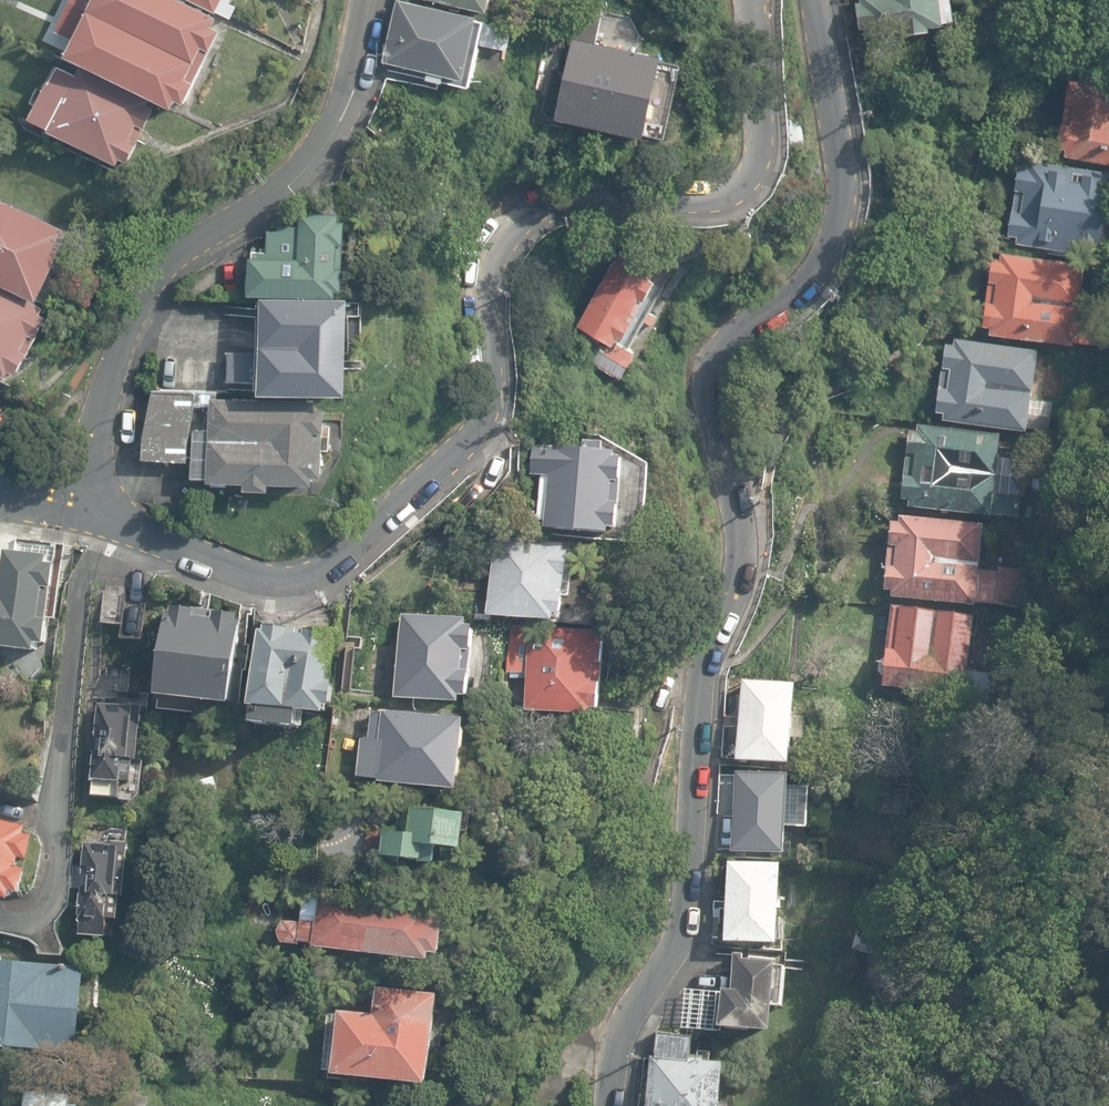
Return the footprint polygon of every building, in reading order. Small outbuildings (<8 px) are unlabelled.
[(199,62),(70,0),(58,25),(72,34),(63,57),(168,113),(172,104),(181,106),(199,62)] [(177,0),(70,0),(199,62),(215,32),(210,29),(214,19),(177,0)] [(232,19),(238,7),(230,3),(231,0),(192,0),(232,19)] [(487,12),(489,0),(436,0),(487,12)] [(954,0),(859,0),(865,42),(959,26),(954,0)] [(478,21),(401,3),(387,61),(464,80),(478,21)] [(677,54),(593,32),(570,122),(654,143),(677,54)] [(146,107),(50,65),(27,119),(123,161),(146,107)] [(1039,116),(1030,154),(1108,165),(1108,119),(1039,116)] [(1108,175),(1019,159),(1005,243),(1104,257),(1108,175)] [(0,204),(0,287),(34,303),(67,234),(0,204)] [(342,294),(342,216),(291,223),(251,251),(249,286),(342,294)] [(1091,261),(993,248),(980,328),(1075,342),(1091,261)] [(669,273),(626,249),(572,334),(633,372),(669,273)] [(0,295),(0,373),(6,376),(9,370),(15,375),(47,316),(0,295)] [(345,304),(258,299),(253,392),(340,396),(345,304)] [(1036,351),(948,334),(937,415),(1027,426),(1036,351)] [(187,395),(147,390),(142,460),(179,461),(187,395)] [(325,404),(194,397),(188,478),(262,493),(318,487),(325,404)] [(997,432),(912,421),(902,499),(1018,514),(1023,461),(997,432)] [(631,452),(537,446),(532,525),(626,530),(631,452)] [(981,519),(899,509),(883,593),(974,601),(981,519)] [(573,555),(501,536),(489,614),(563,623),(573,555)] [(60,554),(5,553),(0,582),(0,650),(36,657),(60,554)] [(972,609),(891,601),(880,684),(960,691),(972,609)] [(236,617),(164,607),(152,699),(224,708),(236,617)] [(477,621),(403,611),(396,695),(468,703),(477,621)] [(332,635),(256,627),(246,726),(322,734),(332,635)] [(610,632),(531,629),(528,714),(607,717),(610,632)] [(801,684),(749,680),(745,762),(798,765),(801,684)] [(139,707),(99,703),(91,793),(131,797),(139,707)] [(466,722),(369,708),(359,779),(456,794),(466,722)] [(803,779),(740,769),(737,850),(789,852),(792,819),(801,820),(803,779)] [(466,819),(386,809),(379,860),(460,870),(466,819)] [(0,822),(0,900),(15,903),(30,828),(0,822)] [(126,834),(87,830),(76,934),(114,939),(126,834)] [(785,859),(732,858),(730,933),(780,939),(785,859)] [(451,910),(301,886),(298,919),(281,921),(275,940),(438,965),(451,910)] [(782,960),(737,952),(733,988),(689,986),(695,1022),(775,1025),(782,960)] [(0,958),(0,1040),(75,1050),(84,966),(0,958)] [(331,1032),(325,1097),(414,1105),(425,1105),(434,1021),(370,1014),(368,1036),(331,1032)] [(660,1050),(654,1105),(728,1105),(731,1058),(660,1050)] [(24,1091),(23,1105),(69,1105),(68,1097),(24,1091)]
